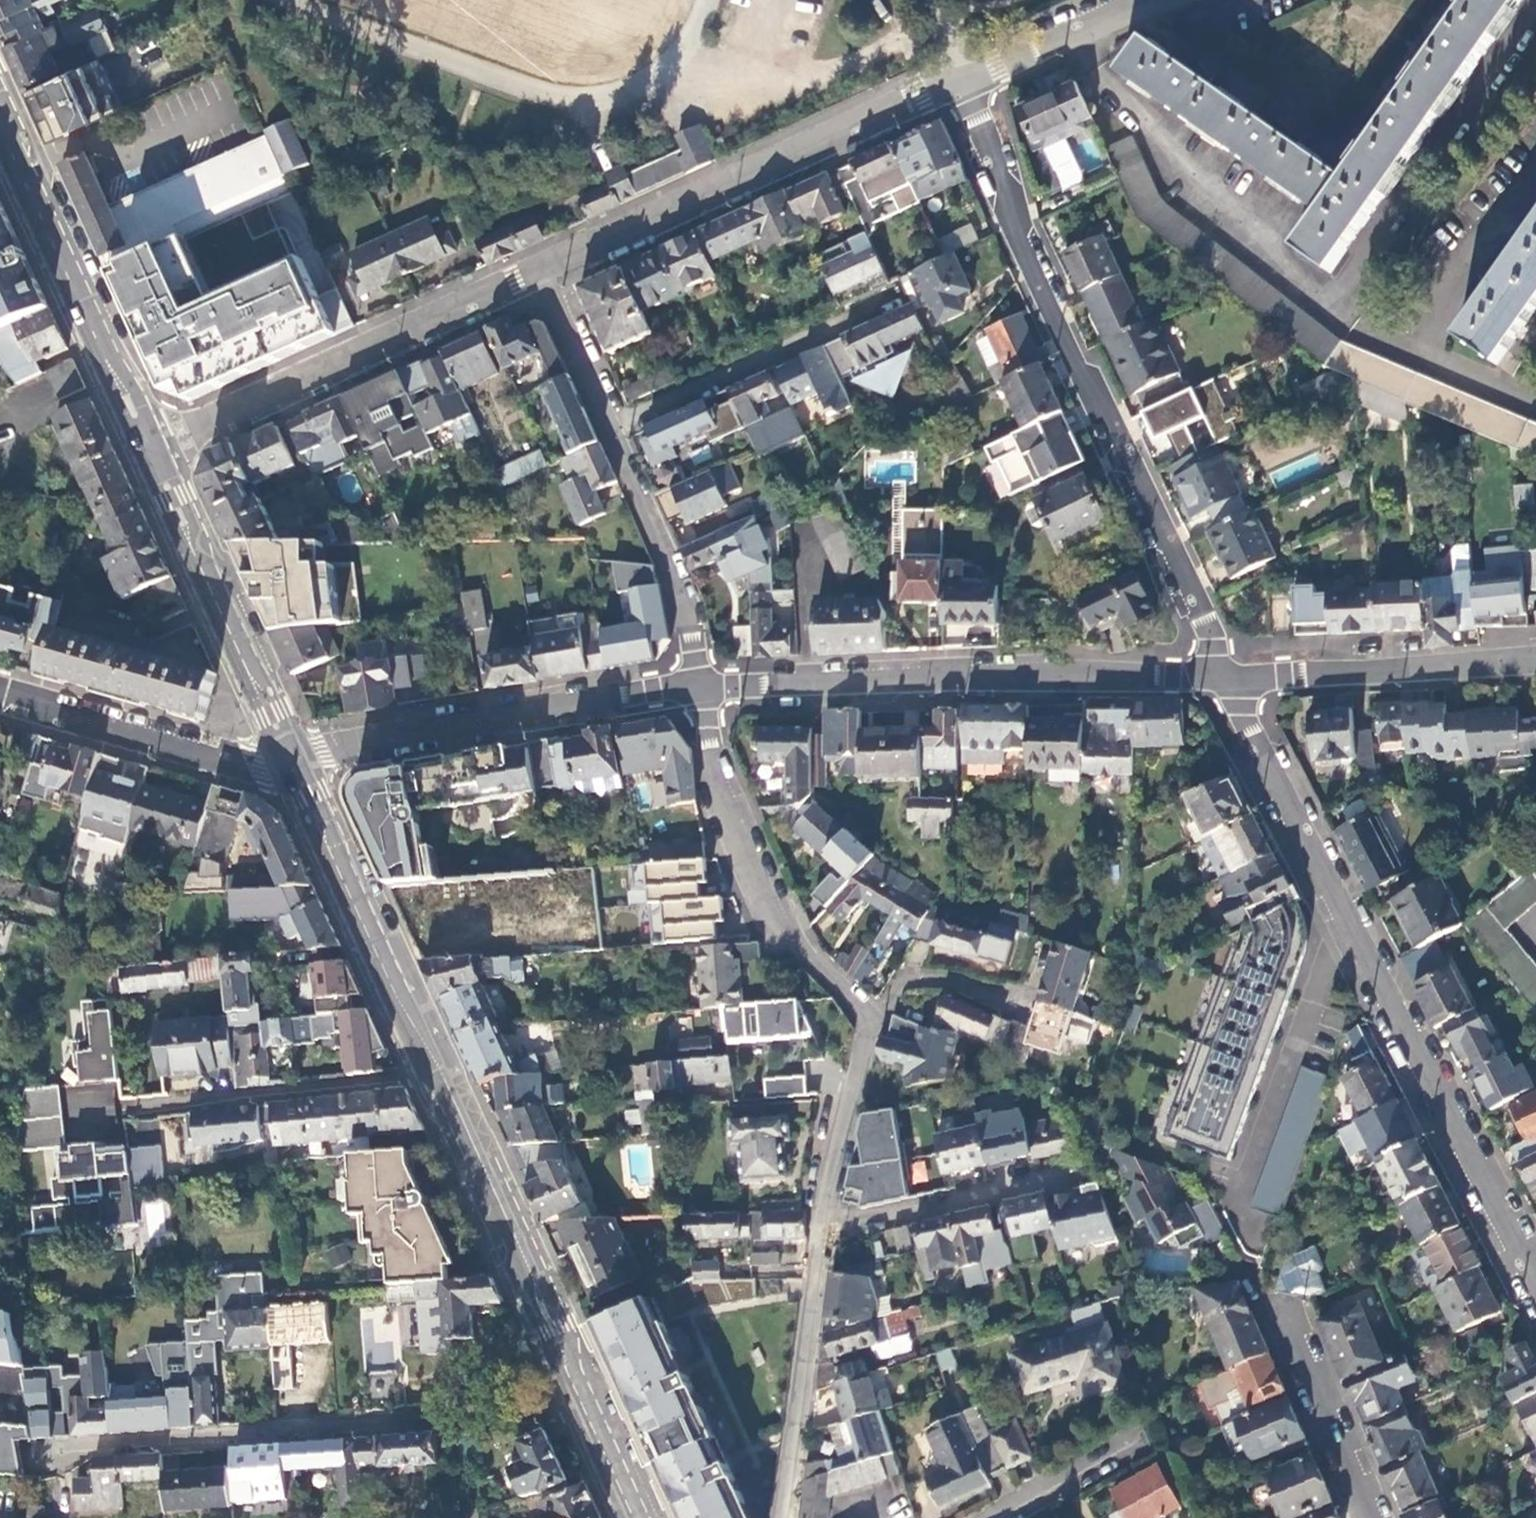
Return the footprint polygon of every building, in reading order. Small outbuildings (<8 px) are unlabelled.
[(6,46),(46,28),(43,21),(53,17),(47,4),(57,0),(0,0),(0,32),(6,46)] [(1331,274),(1522,0),(1470,0),(1452,27),(1445,23),(1431,37),(1440,44),(1396,105),(1391,102),(1376,116),(1385,122),(1346,179),(1288,139),(1293,132),(1279,118),(1272,128),(1209,84),(1213,78),(1199,62),(1192,73),(1146,39),(1120,74),(1321,215),(1296,250),(1331,274)] [(62,30),(59,23),(47,29),(46,28),(6,46),(17,69),(25,86),(60,70),(45,38),(62,30)] [(39,118),(51,143),(122,110),(99,60),(76,71),(75,70),(27,91),(39,118)] [(1020,109),(1036,147),(1042,144),(1045,151),(1088,132),(1085,125),(1094,122),(1077,84),(1020,109)] [(311,166),(291,123),(266,134),(268,140),(286,177),(311,166)] [(921,201),(969,180),(944,123),(926,131),(903,142),(922,183),(914,186),(921,201)] [(590,219),(716,162),(701,127),(678,138),(684,152),(686,158),(631,183),(628,177),(623,167),(606,174),(612,187),(581,201),(590,219)] [(1343,344),(1344,343),(1169,206),(1159,197),(1133,137),(1106,149),(1115,170),(1122,184),(1139,220),(1174,249),(1225,287),(1295,342),(1326,366),(1343,344)] [(178,241),(291,190),(286,177),(268,140),(111,210),(88,159),(63,170),(91,230),(111,274),(124,268),(123,265),(160,249),(178,241)] [(903,142),(895,145),(914,186),(922,183),(903,142)] [(914,186),(895,145),(875,154),(854,164),(871,204),(880,224),(922,204),(921,201),(914,186)] [(686,158),(684,152),(628,177),(631,183),(686,158)] [(1090,199),(1122,184),(1115,170),(1083,184),(1090,199)] [(847,215),(830,175),(808,185),(789,194),(800,217),(817,209),(825,224),(847,215)] [(767,254),(809,236),(800,217),(789,194),(771,202),(699,235),(711,262),(760,240),(767,254)] [(50,309),(29,262),(1,201),(0,200),(0,332),(50,309)] [(857,210),(868,235),(882,229),(880,224),(871,204),(857,210)] [(520,252),(544,240),(533,218),(477,243),(488,266),(520,252)] [(428,222),(391,239),(408,276),(457,253),(449,237),(438,242),(428,222)] [(973,225),(939,240),(946,256),(980,241),(973,225)] [(1497,366),(1522,330),(1535,310),(1535,226),(1532,232),(1530,232),(1520,245),(1522,246),(1486,297),(1485,296),(1474,310),(1476,311),(1457,338),(1497,366)] [(718,276),(711,262),(699,235),(679,244),(660,253),(679,293),(716,276),(718,276)] [(863,298),(891,285),(868,235),(819,257),(842,307),(863,298)] [(1086,294),(1123,276),(1104,237),(1067,255),(1086,294)] [(408,276),(391,239),(353,256),(362,276),(351,282),(359,298),(408,276)] [(124,268),(111,274),(159,386),(171,380),(179,398),(334,332),(301,258),(206,302),(178,241),(160,249),(123,265),(124,268)] [(348,259),(341,245),(324,253),(330,267),(348,259)] [(679,293),(660,253),(643,261),(625,269),(645,314),(681,297),(679,293)] [(935,306),(943,323),(966,313),(959,297),(972,291),(956,254),(900,280),(913,308),(915,307),(918,314),(935,306)] [(645,314),(625,269),(580,290),(610,354),(636,342),(654,333),(645,314)] [(1108,342),(1146,324),(1123,276),(1086,294),(1108,342)] [(915,307),(913,308),(897,315),(827,347),(841,380),(888,359),(883,349),(925,330),(918,314),(915,307)] [(1042,365),(1044,364),(1022,317),(989,333),(990,337),(1004,366),(993,370),(999,385),(1004,382),(1042,365)] [(1180,377),(1154,320),(1146,324),(1108,342),(1107,342),(1118,368),(1122,366),(1135,397),(1136,397),(1143,414),(1157,408),(1187,393),(1180,377)] [(516,333),(511,321),(503,325),(489,331),(506,369),(542,353),(531,328),(531,327),(516,333)] [(542,323),(531,328),(542,353),(556,384),(570,377),(546,325),(542,323)] [(498,374),(481,335),(462,344),(443,352),(460,390),(462,390),(498,374)] [(930,340),(939,360),(950,355),(942,335),(930,340)] [(991,371),(993,370),(1004,366),(990,337),(977,342),(991,371)] [(1529,422),(1343,344),(1326,366),(1337,371),(1356,379),(1406,402),(1406,404),(1458,425),(1493,440),(1510,447),(1517,450),(1529,422)] [(841,380),(827,347),(800,359),(778,369),(795,406),(822,394),(833,418),(854,409),(841,380)] [(460,390),(443,352),(423,361),(399,372),(411,397),(432,387),(437,398),(416,408),(419,414),(424,426),(428,436),(474,415),(462,390),(460,390)] [(71,357),(44,370),(58,400),(85,387),(71,357)] [(972,397),(950,358),(941,367),(942,369),(945,410),(972,397)] [(1042,365),(1004,382),(1026,431),(1041,424),(1064,414),(1042,365)] [(632,403),(677,383),(670,370),(626,389),(632,403)] [(1356,379),(1337,371),(1303,387),(1310,401),(1315,399),(1330,392),(1356,379)] [(411,397),(399,372),(384,379),(343,398),(361,436),(380,477),(402,467),(399,459),(413,453),(415,458),(435,449),(428,436),(424,426),(406,434),(400,422),(419,414),(416,408),(411,397)] [(753,381),(730,392),(736,404),(747,430),(766,420),(765,417),(771,414),(766,403),(780,396),(769,373),(753,381)] [(581,400),(570,377),(556,384),(546,388),(576,455),(601,444),(581,400)] [(1406,402),(1356,379),(1356,393),(1404,414),(1406,404),(1406,402)] [(1200,421),(1212,448),(1218,445),(1241,434),(1233,420),(1236,419),(1233,412),(1230,413),(1214,380),(1187,393),(1157,408),(1182,462),(1192,457),(1180,431),(1200,421)] [(1343,418),(1330,392),(1315,399),(1328,425),(1343,418)] [(350,462),(342,444),(361,436),(343,398),(328,405),(288,423),(314,478),(350,462)] [(657,495),(692,478),(686,465),(679,469),(675,461),(681,458),(677,449),(709,434),(714,445),(747,430),(736,404),(714,414),(708,402),(649,429),(653,438),(644,442),(648,451),(640,455),(657,495)] [(1529,422),(1517,450),(1535,457),(1535,425),(1529,422)] [(997,466),(1013,499),(1034,489),(1082,467),(1083,466),(1069,436),(1051,444),(1041,424),(1026,431),(984,451),(992,468),(997,466)] [(296,467),(278,428),(259,437),(237,447),(255,485),(296,467)] [(1073,434),(1069,436),(1083,466),(1088,464),(1076,440),(1073,434)] [(1505,457),(1510,447),(1493,440),(1490,449),(1505,457)] [(607,458),(601,444),(576,455),(563,461),(573,482),(563,487),(580,525),(606,514),(596,492),(618,482),(607,458)] [(1242,495),(1218,445),(1212,448),(1192,457),(1182,462),(1172,467),(1196,517),(1242,495)] [(282,544),(275,529),(255,485),(237,447),(213,458),(205,481),(229,534),(234,545),(282,544)] [(543,451),(499,471),(506,486),(550,466),(543,451)] [(690,524),(728,506),(724,496),(742,488),(731,464),(697,479),(696,477),(692,478),(657,495),(661,502),(670,522),(686,514),(690,524)] [(1363,480),(1360,465),(1336,476),(1343,490),(1363,480)] [(1113,534),(1082,467),(1034,489),(1039,501),(1050,526),(1065,557),(1113,534)] [(301,518),(328,508),(315,480),(289,491),(301,518)] [(1518,511),(1535,510),(1535,507),(1533,486),(1516,488),(1518,511)] [(134,490),(95,502),(119,554),(155,538),(146,518),(134,490)] [(778,494),(755,503),(760,516),(769,512),(783,506),(778,494)] [(1028,506),(1025,513),(1033,528),(1039,531),(1050,526),(1039,501),(1028,506)] [(815,520),(838,516),(832,502),(810,506),(815,520)] [(791,526),(783,506),(769,512),(777,531),(791,526)] [(798,522),(815,520),(810,506),(794,509),(798,522)] [(282,544),(324,544),(363,543),(362,521),(347,521),(335,524),(328,508),(301,518),(306,530),(275,529),(282,544)] [(1257,508),(1208,531),(1218,553),(1220,553),(1232,580),(1279,558),(1257,508)] [(944,570),(945,509),(904,509),(904,601),(943,603),(944,570)] [(866,570),(842,515),(838,516),(815,520),(841,581),(866,570)] [(770,540),(766,540),(756,517),(682,549),(692,572),(727,557),(728,560),(722,562),(732,584),(750,576),(751,586),(772,586),(770,540)] [(164,557),(155,538),(119,554),(108,559),(126,600),(152,587),(173,577),(164,557)] [(327,626),(363,621),(354,564),(324,564),(324,544),(282,544),(234,545),(261,605),(275,634),(327,626)] [(1453,553),(1455,575),(1473,572),(1470,546),(1457,547),(1453,553)] [(1479,631),(1503,628),(1502,620),(1528,617),(1526,599),(1521,552),(1521,547),(1485,550),(1487,571),(1473,572),(1479,631)] [(1521,552),(1526,599),(1535,598),(1535,551),(1521,552)] [(999,619),(998,587),(961,588),(961,569),(944,570),(943,603),(943,618),(999,619)] [(1479,631),(1473,572),(1455,575),(1456,579),(1423,583),(1423,585),(1428,631),(1429,650),(1446,648),(1454,647),(1453,632),(1479,631)] [(1156,614),(1136,574),(1082,598),(1068,598),(1086,638),(1125,620),(1129,627),(1156,614)] [(182,595),(173,577),(152,587),(150,598),(161,622),(188,609),(187,606),(182,595)] [(638,624),(599,631),(601,641),(606,670),(635,664),(660,659),(657,640),(671,637),(661,585),(631,590),(638,624)] [(1428,631),(1423,585),(1374,588),(1374,591),(1378,632),(1400,632),(1428,631)] [(0,586),(0,645),(29,653),(33,641),(51,646),(55,629),(62,603),(34,596),(31,608),(13,603),(17,591),(0,586)] [(769,594),(772,594),(773,594),(772,586),(751,586),(752,594),(769,594)] [(1294,588),(1295,601),(1289,607),(1295,613),(1296,626),(1317,625),(1317,635),(1331,634),(1328,595),(1316,596),(1316,587),(1294,588)] [(1378,632),(1374,591),(1328,593),(1328,595),(1331,634),(1378,632)] [(481,592),(462,595),(465,613),(468,632),(468,634),(487,631),(481,592)] [(773,594),(772,594),(772,602),(795,601),(794,593),(773,594)] [(755,655),(755,658),(770,657),(792,656),(791,630),(773,632),(772,602),(772,594),(769,594),(752,594),(754,631),(755,655)] [(886,615),(880,602),(854,603),(853,597),(845,597),(840,605),(815,605),(817,655),(856,654),(887,652),(886,615)] [(465,613),(450,616),(453,634),(468,632),(465,613)] [(578,614),(529,622),(534,652),(540,681),(567,676),(590,673),(584,644),(578,614)] [(327,626),(275,634),(291,669),(294,676),(340,655),(327,626)] [(55,629),(51,646),(43,675),(94,689),(159,707),(205,720),(218,674),(55,629)] [(755,655),(754,631),(738,631),(739,655),(755,655)] [(601,641),(584,644),(590,673),(606,670),(601,641)] [(540,681),(534,652),(485,661),(490,690),(518,685),(540,681)] [(437,654),(421,656),(426,685),(411,688),(415,703),(445,698),(437,654)] [(391,708),(415,703),(411,688),(426,685),(421,656),(371,665),(370,660),(361,662),(362,667),(343,670),(351,715),(391,708)] [(1185,745),(1184,700),(1152,702),(1136,702),(1135,746),(1185,745)] [(1135,746),(1136,702),(1135,701),(1111,701),(1093,701),(1093,724),(1095,724),(1095,732),(1085,732),(1084,771),(1084,775),(1134,775),(1135,746)] [(1405,709),(1405,703),(1379,706),(1385,751),(1410,749),(1405,709)] [(1446,709),(1430,711),(1430,706),(1405,709),(1410,749),(1410,753),(1428,751),(1434,759),(1448,758),(1449,760),(1473,757),(1473,756),(1469,715),(1446,717),(1446,709)] [(1016,708),(964,707),(964,764),(1006,764),(1006,751),(1029,751),(1029,723),(1029,708),(1016,708)] [(1357,733),(1355,709),(1313,714),(1318,761),(1359,757),(1357,733)] [(1499,713),(1499,709),(1468,711),(1469,715),(1473,756),(1499,753),(1501,773),(1524,770),(1523,757),(1533,756),(1532,750),(1535,749),(1535,720),(1521,722),(1520,711),(1499,713)] [(862,733),(862,712),(837,712),(827,712),(827,736),(814,735),(814,787),(826,788),(827,756),(842,756),(842,776),(862,776),(862,733)] [(938,730),(924,730),(924,731),(923,769),(959,770),(959,713),(938,712),(938,730)] [(1084,771),(1085,732),(1085,718),(1067,718),(1067,723),(1029,723),(1029,751),(1029,771),(1084,771)] [(671,721),(658,722),(637,725),(618,729),(626,775),(666,768),(670,806),(696,803),(697,803),(691,749),(671,721)] [(622,776),(614,729),(597,732),(590,733),(591,740),(570,744),(556,740),(531,744),(532,750),(539,791),(558,788),(563,791),(566,790),(567,792),(576,791),(576,789),(579,788),(588,796),(599,794),(605,799),(610,793),(625,790),(622,776)] [(814,787),(814,735),(814,729),(758,729),(757,748),(762,753),(762,762),(790,763),(789,790),(782,790),(782,807),(814,802),(814,787)] [(924,731),(862,733),(862,776),(862,779),(923,777),(923,769),(924,731)] [(1360,764),(1375,773),(1372,732),(1357,733),(1359,757),(1360,764)] [(62,805),(64,797),(87,804),(100,753),(78,747),(76,754),(56,748),(50,767),(33,763),(25,794),(62,805)] [(511,754),(510,747),(373,771),(368,773),(363,775),(358,781),(355,784),(353,790),(352,801),(354,807),(362,824),(384,871),(392,886),(442,882),(436,848),(427,850),(422,825),(424,824),(425,819),(424,816),(420,813),(539,793),(539,791),(532,750),(511,754)] [(115,757),(100,753),(87,804),(78,833),(127,846),(133,825),(145,784),(146,783),(117,775),(122,759),(115,757)] [(1245,795),(1234,775),(1194,795),(1214,834),(1255,814),(1245,795)] [(145,784),(133,825),(199,844),(210,809),(211,803),(174,793),(145,784)] [(227,789),(217,786),(211,803),(210,809),(220,813),(227,789)] [(826,788),(814,787),(814,802),(826,812),(826,788)] [(257,796),(231,790),(227,789),(220,813),(210,809),(199,844),(184,892),(232,890),(315,886),(300,855),(282,815),(263,797),(257,796)] [(952,822),(953,800),(911,799),(910,822),(924,822),(924,838),(941,838),(942,822),(952,822)] [(814,802),(782,807),(796,831),(817,806),(814,802)] [(1338,832),(1368,890),(1421,862),(1413,847),(1400,853),(1380,813),(1393,807),(1393,805),(1338,832)] [(826,858),(847,832),(817,806),(796,831),(826,858)] [(1260,823),(1255,814),(1214,834),(1229,862),(1218,867),(1210,872),(1215,883),(1224,879),(1274,852),(1279,850),(1269,832),(1264,822),(1260,823)] [(863,839),(862,821),(858,818),(850,829),(863,839)] [(875,856),(848,832),(847,832),(826,858),(847,877),(843,882),(835,875),(816,897),(828,908),(853,881),(875,856)] [(1214,834),(1204,840),(1218,867),(1229,862),(1214,834)] [(1235,900),(1222,907),(1236,934),(1299,902),(1274,852),(1224,879),(1235,900)] [(1502,859),(1519,878),(1534,865),(1513,853),(1502,859)] [(883,864),(875,856),(853,881),(828,908),(844,922),(865,899),(893,915),(903,898),(912,882),(883,864)] [(705,859),(629,867),(633,889),(645,888),(647,903),(652,932),(652,943),(714,940),(714,924),(725,923),(719,899),(699,899),(698,882),(708,883),(705,859)] [(1534,865),(1519,878),(1485,906),(1506,930),(1535,904),(1535,863),(1534,865)] [(2,877),(0,876),(0,899),(61,915),(61,893),(2,877)] [(1419,948),(1463,925),(1438,877),(1394,900),(1419,948)] [(106,882),(105,894),(112,895),(115,882),(106,882)] [(903,898),(926,911),(935,896),(912,882),(903,898)] [(327,914),(315,886),(232,890),(233,921),(282,918),(291,938),(299,934),(302,939),(307,936),(312,948),(341,945),(327,914)] [(877,942),(890,950),(905,924),(920,933),(931,914),(926,911),(903,898),(893,915),(877,942)] [(1031,899),(1031,913),(1041,913),(1041,899),(1031,899)] [(1305,913),(1299,902),(1236,934),(1231,937),(1233,943),(1233,951),(1165,1134),(1231,1159),(1293,989),(1305,956),(1310,939),(1309,925),(1305,913)] [(1487,953),(1510,935),(1506,930),(1485,906),(1463,925),(1487,953)] [(1003,928),(936,907),(931,914),(920,933),(915,940),(995,964),(996,961),(1006,929),(1003,928)] [(1029,920),(1003,912),(1003,928),(1006,929),(1024,934),(1028,936),(1029,920)] [(1024,934),(1006,929),(996,961),(1013,966),(1024,934)] [(1510,935),(1487,953),(1535,1012),(1535,966),(1510,935)] [(741,962),(741,963),(761,961),(760,943),(734,946),(736,962),(741,962)] [(866,962),(871,952),(858,944),(843,969),(855,979),(866,962)] [(1092,955),(1057,944),(1039,1003),(1074,1013),(1092,955)] [(736,962),(734,946),(701,949),(706,1010),(724,1008),(745,1006),(741,962),(736,962)] [(226,980),(230,1016),(231,1028),(262,1023),(260,1004),(253,1005),(249,973),(254,973),(252,953),(223,956),(226,980)] [(1194,965),(1197,954),(1182,962),(1194,965)] [(223,956),(124,967),(126,992),(151,990),(151,988),(226,980),(223,956)] [(315,1015),(351,1011),(349,995),(362,996),(346,958),(308,962),(315,1015)] [(493,962),(495,980),(504,980),(530,990),(527,958),(493,962)] [(484,962),(484,959),(426,962),(439,990),(443,999),(483,983),(489,981),(495,980),(493,962),(484,962)] [(873,967),(866,962),(855,979),(862,985),(873,967)] [(1451,968),(1415,986),(1425,1005),(1437,1028),(1474,1010),(1451,968)] [(483,983),(443,999),(448,1010),(460,1035),(498,1020),(500,1019),(483,983)] [(80,1068),(82,1085),(103,1082),(119,1080),(111,999),(87,1002),(88,1008),(82,1008),(86,1041),(72,1042),(75,1068),(80,1068)] [(948,1000),(935,1030),(951,1031),(957,1034),(960,1029),(993,1042),(1001,1021),(948,1000)] [(815,1032),(802,1001),(779,1003),(745,1006),(724,1008),(726,1033),(728,1033),(729,1040),(815,1032)] [(1061,1055),(1074,1013),(1039,1003),(1032,1027),(1014,1021),(1005,1054),(1026,1068),(1032,1047),(1061,1055)] [(1136,1032),(1145,1006),(1135,1003),(1127,1029),(1136,1032)] [(1110,1028),(1122,1032),(1130,1013),(1118,1008),(1110,1028)] [(1474,1010),(1437,1028),(1448,1050),(1457,1046),(1465,1059),(1470,1057),(1477,1070),(1508,1055),(1501,1041),(1495,1043),(1476,1008),(1474,1010)] [(293,1017),(293,1019),(296,1043),(296,1045),(316,1043),(316,1039),(334,1037),(333,1033),(344,1032),(349,1075),(378,1072),(376,1055),(388,1049),(382,1035),(370,1009),(351,1011),(342,1012),(315,1015),(293,1017)] [(161,1076),(235,1067),(231,1028),(230,1016),(155,1024),(161,1076)] [(235,1067),(238,1087),(272,1084),(268,1046),(296,1043),(293,1019),(262,1023),(231,1028),(235,1067)] [(890,1041),(885,1038),(880,1057),(884,1063),(897,1067),(898,1064),(901,1054),(911,1058),(909,1067),(907,1077),(909,1090),(950,1082),(961,1035),(957,1034),(951,1031),(935,1030),(923,1030),(896,1019),(890,1041)] [(498,1020),(460,1035),(459,1035),(466,1052),(472,1066),(473,1066),(481,1085),(500,1079),(542,1073),(553,1073),(545,1055),(538,1058),(538,1057),(519,1065),(512,1048),(516,1046),(514,1040),(509,1043),(498,1020)] [(1003,1051),(1012,1023),(1002,1020),(1001,1021),(993,1042),(992,1046),(1003,1051)] [(1344,1045),(1355,1066),(1351,1068),(1354,1073),(1377,1062),(1358,1025),(1347,1036),(1344,1045)] [(712,1038),(670,1041),(671,1057),(714,1054),(712,1038)] [(901,1054),(898,1064),(909,1067),(911,1058),(901,1054)] [(1492,1111),(1535,1089),(1524,1068),(1516,1070),(1508,1055),(1477,1070),(1473,1073),(1492,1111)] [(713,1060),(651,1064),(653,1093),(654,1092),(676,1090),(676,1092),(682,1092),(682,1086),(732,1082),(731,1060),(713,1061),(713,1060)] [(1364,1118),(1397,1101),(1377,1062),(1354,1073),(1344,1078),(1364,1118)] [(651,1064),(634,1066),(637,1094),(653,1093),(651,1064)] [(1331,1074),(1304,1064),(1252,1207),(1279,1217),(1331,1074)] [(543,1091),(542,1073),(500,1079),(502,1113),(540,1109),(565,1107),(564,1089),(543,1091)] [(172,1090),(200,1085),(198,1074),(170,1080),(172,1090)] [(807,1077),(767,1081),(768,1100),(809,1096),(807,1077)] [(20,1121),(17,1151),(55,1147),(66,1146),(63,1117),(59,1087),(26,1088),(24,1097),(20,1121)] [(415,1108),(406,1088),(387,1090),(366,1092),(372,1135),(425,1129),(415,1108)] [(306,1099),(311,1143),(372,1135),(366,1092),(340,1096),(306,1099)] [(1509,1110),(1514,1120),(1521,1134),(1526,1142),(1512,1149),(1520,1164),(1535,1155),(1535,1096),(1509,1110)] [(192,1112),(188,1113),(191,1140),(197,1139),(198,1146),(215,1144),(216,1151),(231,1150),(264,1139),(262,1124),(272,1123),(275,1147),(311,1143),(306,1099),(279,1102),(192,1112)] [(655,1099),(640,1100),(645,1136),(660,1134),(655,1099)] [(1364,1118),(1359,1120),(1379,1160),(1417,1140),(1397,1101),(1364,1118)] [(761,1104),(729,1106),(733,1146),(743,1145),(746,1183),(788,1179),(785,1141),(791,1141),(790,1118),(763,1120),(761,1104)] [(540,1109),(502,1113),(518,1147),(556,1144),(540,1109)] [(861,1137),(854,1170),(909,1161),(907,1144),(903,1144),(897,1112),(865,1117),(868,1135),(861,1137)] [(1028,1128),(1025,1114),(997,1120),(995,1114),(979,1117),(981,1129),(989,1166),(1034,1156),(1030,1139),(1028,1128)] [(160,1116),(125,1120),(128,1147),(129,1160),(161,1156),(158,1124),(160,1116)] [(1521,1134),(1514,1120),(1507,1123),(1513,1137),(1521,1134)] [(1047,1135),(1030,1139),(1034,1156),(1035,1162),(1074,1152),(1069,1131),(1068,1131),(1066,1121),(1046,1125),(1047,1135)] [(1032,1127),(1028,1128),(1030,1139),(1047,1135),(1046,1125),(1039,1126),(1032,1127)] [(981,1129),(937,1138),(945,1175),(989,1166),(981,1129)] [(1417,1140),(1379,1160),(1402,1205),(1440,1186),(1417,1140)] [(106,1226),(138,1223),(135,1198),(134,1199),(133,1190),(129,1160),(128,1147),(99,1150),(99,1142),(72,1145),(73,1153),(61,1154),(62,1161),(61,1161),(63,1178),(59,1178),(52,1179),(55,1201),(70,1199),(71,1204),(33,1209),(35,1232),(58,1229),(58,1233),(76,1231),(75,1227),(94,1225),(94,1226),(106,1225),(106,1226)] [(518,1147),(510,1148),(525,1181),(539,1211),(545,1225),(598,1221),(589,1203),(584,1205),(569,1172),(566,1143),(556,1144),(518,1147)] [(66,1146),(55,1147),(59,1178),(63,1178),(61,1161),(62,1161),(61,1154),(73,1153),(72,1145),(66,1146)] [(407,1151),(353,1154),(354,1180),(355,1200),(360,1200),(364,1200),(364,1214),(374,1214),(379,1214),(380,1226),(385,1225),(386,1242),(388,1242),(389,1256),(402,1255),(404,1285),(417,1284),(422,1284),(461,1281),(460,1266),(456,1266),(457,1250),(449,1240),(437,1241),(435,1227),(430,1228),(428,1210),(429,1210),(430,1209),(430,1208),(431,1207),(430,1203),(428,1201),(426,1200),(424,1201),(423,1201),(422,1201),(407,1213),(400,1204),(406,1199),(414,1199),(414,1192),(407,1193),(407,1151)] [(407,1213),(422,1201),(410,1166),(409,1151),(407,1151),(407,1193),(414,1192),(414,1199),(406,1199),(400,1204),(407,1213)] [(1192,1211),(1171,1171),(1118,1151),(1114,1158),(1124,1181),(1139,1186),(1138,1192),(1126,1198),(1139,1222),(1147,1218),(1161,1244),(1175,1236),(1182,1248),(1205,1236),(1192,1211)] [(1520,1164),(1535,1196),(1535,1155),(1520,1164)] [(914,1183),(927,1180),(924,1160),(910,1162),(914,1183)] [(909,1161),(854,1170),(851,1183),(846,1203),(864,1207),(864,1209),(888,1204),(913,1199),(910,1182),(913,1182),(909,1161)] [(355,1200),(354,1180),(345,1181),(346,1201),(355,1200)] [(1083,1189),(1084,1193),(1049,1201),(1055,1230),(1060,1252),(1091,1245),(1097,1249),(1119,1244),(1115,1231),(1099,1185),(1091,1187),(1083,1189)] [(1402,1205),(1422,1245),(1425,1244),(1461,1226),(1440,1186),(1402,1205)] [(133,1190),(134,1199),(135,1198),(144,1197),(143,1189),(133,1190)] [(1049,1201),(1048,1196),(1013,1204),(1008,1205),(1009,1209),(999,1211),(1006,1244),(1011,1249),(1016,1267),(1041,1264),(1034,1235),(1055,1230),(1049,1201)] [(164,1201),(145,1202),(148,1234),(166,1232),(164,1201)] [(800,1212),(802,1201),(764,1202),(764,1213),(800,1212)] [(1205,1236),(1210,1246),(1228,1237),(1210,1202),(1192,1211),(1205,1236)] [(997,1233),(992,1209),(980,1211),(954,1217),(964,1264),(965,1269),(982,1265),(977,1239),(997,1233)] [(430,1228),(435,1227),(437,1241),(449,1240),(428,1210),(430,1228)] [(806,1228),(806,1212),(800,1212),(764,1213),(750,1213),(752,1235),(752,1240),(807,1238),(806,1228)] [(748,1214),(743,1214),(685,1215),(689,1239),(742,1237),(741,1236),(752,1235),(750,1213),(748,1214)] [(379,1214),(374,1214),(376,1242),(386,1242),(385,1225),(380,1226),(379,1214)] [(934,1281),(931,1265),(955,1260),(956,1265),(964,1264),(954,1217),(920,1224),(915,1225),(920,1247),(915,1248),(926,1282),(934,1281)] [(598,1221),(545,1225),(554,1245),(560,1257),(574,1252),(595,1299),(641,1278),(614,1220),(598,1221)] [(1481,1266),(1461,1226),(1425,1244),(1445,1284),(1479,1267),(1481,1266)] [(913,1251),(909,1227),(895,1230),(900,1253),(913,1251)] [(1288,1258),(1274,1293),(1275,1293),(1310,1298),(1326,1292),(1317,1273),(1322,1271),(1323,1267),(1314,1247),(1288,1258)] [(467,1265),(457,1250),(456,1266),(460,1266),(467,1265)] [(780,1251),(753,1251),(754,1267),(781,1266),(780,1251)] [(879,1262),(872,1264),(875,1273),(881,1272),(879,1262)] [(695,1263),(698,1281),(722,1280),(721,1263),(695,1263)] [(835,1274),(833,1274),(830,1296),(825,1334),(879,1319),(876,1308),(881,1295),(875,1273),(872,1264),(835,1274)] [(1479,1267),(1445,1284),(1436,1289),(1459,1333),(1460,1334),(1482,1323),(1508,1310),(1504,1302),(1498,1304),(1479,1267)] [(266,1272),(218,1275),(220,1310),(223,1309),(223,1316),(228,1315),(230,1340),(231,1349),(270,1346),(271,1346),(268,1307),(266,1272)] [(757,1279),(762,1296),(783,1290),(779,1274),(757,1279)] [(498,1292),(492,1278),(461,1281),(422,1284),(404,1285),(385,1286),(387,1303),(416,1301),(421,1354),(450,1354),(449,1339),(474,1338),(474,1314),(491,1313),(490,1304),(503,1303),(498,1292)] [(687,1282),(653,1297),(661,1315),(689,1303),(753,1300),(753,1279),(687,1282)] [(1124,1283),(1103,1289),(1108,1304),(1124,1298),(1124,1283)] [(1253,1319),(1238,1284),(1196,1288),(1231,1371),(1269,1355),(1253,1319)] [(876,1308),(879,1319),(884,1317),(893,1315),(890,1305),(897,1295),(881,1295),(876,1308)] [(592,1327),(638,1429),(672,1512),(675,1517),(756,1517),(661,1315),(653,1297),(592,1327)] [(268,1307),(271,1346),(274,1391),(296,1389),(293,1346),(331,1344),(328,1303),(268,1307)] [(1345,1380),(1385,1363),(1360,1306),(1321,1323),(1330,1345),(1345,1380)] [(874,1348),(878,1363),(916,1352),(907,1322),(924,1318),(921,1307),(893,1315),(884,1317),(891,1344),(874,1348)] [(1042,1313),(1045,1323),(1064,1317),(1061,1307),(1042,1313)] [(188,1320),(195,1425),(202,1425),(223,1423),(218,1340),(230,1340),(228,1315),(223,1316),(223,1309),(220,1310),(211,1310),(211,1319),(188,1320)] [(16,1316),(0,1315),(0,1423),(30,1425),(22,1374),(26,1374),(25,1366),(16,1316)] [(874,1348),(891,1344),(884,1317),(879,1319),(825,1334),(823,1356),(818,1390),(836,1385),(838,1384),(833,1367),(837,1366),(836,1360),(874,1348)] [(1079,1377),(1086,1397),(1125,1386),(1106,1328),(1013,1357),(1025,1395),(1079,1377)] [(1527,1345),(1508,1354),(1517,1373),(1506,1377),(1505,1381),(1517,1404),(1518,1404),(1535,1394),(1535,1361),(1527,1345)] [(941,1371),(957,1366),(951,1347),(935,1352),(941,1371)] [(66,1385),(67,1410),(72,1410),(74,1434),(81,1433),(114,1431),(112,1398),(109,1349),(86,1351),(87,1373),(65,1375),(64,1364),(25,1366),(26,1374),(34,1426),(36,1436),(45,1436),(54,1435),(52,1411),(51,1386),(66,1385)] [(1231,1371),(1199,1385),(1210,1412),(1216,1409),(1223,1428),(1229,1425),(1238,1421),(1253,1414),(1250,1407),(1285,1392),(1281,1383),(1269,1355),(1231,1371)] [(1407,1356),(1386,1362),(1385,1363),(1345,1380),(1349,1389),(1355,1404),(1360,1401),(1369,1422),(1404,1406),(1399,1393),(1415,1386),(1417,1380),(1407,1356)] [(863,1358),(837,1366),(833,1367),(838,1384),(869,1375),(863,1358)] [(392,1395),(392,1370),(370,1370),(370,1395),(392,1395)] [(875,1392),(869,1375),(838,1384),(836,1385),(847,1420),(850,1419),(880,1410),(894,1406),(888,1388),(875,1392)] [(51,1386),(52,1411),(67,1410),(66,1385),(51,1386)] [(118,1398),(112,1398),(114,1431),(143,1429),(172,1427),(171,1398),(138,1400),(138,1386),(118,1387),(118,1398)] [(1518,1404),(1535,1438),(1535,1394),(1518,1404)] [(186,1396),(171,1398),(172,1427),(187,1425),(186,1396)] [(1495,1398),(1483,1397),(1481,1411),(1493,1412),(1495,1398)] [(1291,1407),(1288,1399),(1253,1414),(1238,1421),(1229,1425),(1237,1444),(1246,1440),(1249,1447),(1259,1443),(1264,1455),(1305,1438),(1291,1407)] [(1414,1429),(1404,1406),(1369,1422),(1364,1424),(1369,1436),(1382,1468),(1419,1452),(1426,1449),(1419,1432),(1414,1429)] [(847,1445),(837,1448),(840,1457),(809,1466),(807,1480),(880,1458),(895,1453),(880,1410),(850,1419),(857,1442),(847,1445)] [(991,1436),(983,1421),(964,1429),(958,1418),(926,1433),(944,1473),(925,1483),(939,1512),(991,1487),(987,1479),(1007,1469),(991,1436)] [(850,1419),(847,1420),(840,1423),(847,1445),(857,1442),(850,1419)] [(26,1475),(21,1439),(36,1436),(34,1426),(30,1425),(0,1423),(0,1473),(26,1475)] [(991,1436),(1007,1469),(1032,1457),(1016,1425),(991,1436)] [(542,1426),(514,1428),(522,1448),(547,1436),(542,1426)] [(439,1464),(437,1434),(397,1436),(358,1439),(361,1482),(378,1481),(379,1487),(405,1485),(404,1466),(439,1464)] [(569,1481),(547,1436),(522,1448),(530,1466),(511,1472),(520,1498),(542,1493),(569,1481)] [(361,1482),(358,1439),(342,1440),(283,1445),(285,1470),(339,1466),(342,1506),(363,1504),(361,1482)] [(285,1470),(283,1445),(269,1446),(233,1448),(237,1502),(256,1501),(255,1484),(255,1481),(268,1480),(285,1478),(285,1470)] [(1520,1458),(1526,1469),(1535,1474),(1535,1450),(1520,1458)] [(1438,1494),(1419,1452),(1382,1468),(1391,1488),(1395,1486),(1405,1508),(1438,1494)] [(901,1473),(895,1453),(880,1458),(886,1478),(901,1473)] [(163,1473),(162,1454),(143,1455),(93,1459),(95,1479),(76,1480),(79,1511),(123,1507),(121,1482),(163,1478),(163,1473)] [(1278,1517),(1296,1517),(1332,1502),(1317,1466),(1313,1457),(1266,1476),(1269,1482),(1256,1488),(1252,1496),(1255,1503),(1262,1506),(1271,1502),(1278,1517)] [(807,1480),(801,1517),(827,1517),(830,1497),(863,1487),(887,1480),(886,1478),(880,1458),(807,1480)] [(231,1506),(228,1468),(163,1473),(163,1478),(166,1511),(231,1506)] [(1129,1517),(1161,1517),(1181,1507),(1159,1468),(1116,1493),(1124,1509),(1129,1517)] [(585,1484),(573,1490),(569,1481),(542,1493),(546,1502),(539,1505),(546,1517),(600,1517),(592,1499),(585,1484)] [(1444,1497),(1402,1515),(1404,1517),(1447,1517),(1442,1506),(1447,1503),(1444,1497)] [(48,1507),(34,1506),(32,1517),(50,1517),(48,1507)] [(1335,1508),(1310,1517),(1340,1517),(1335,1508)] [(1124,1509),(1112,1516),(1113,1517),(1129,1517),(1124,1509)]
